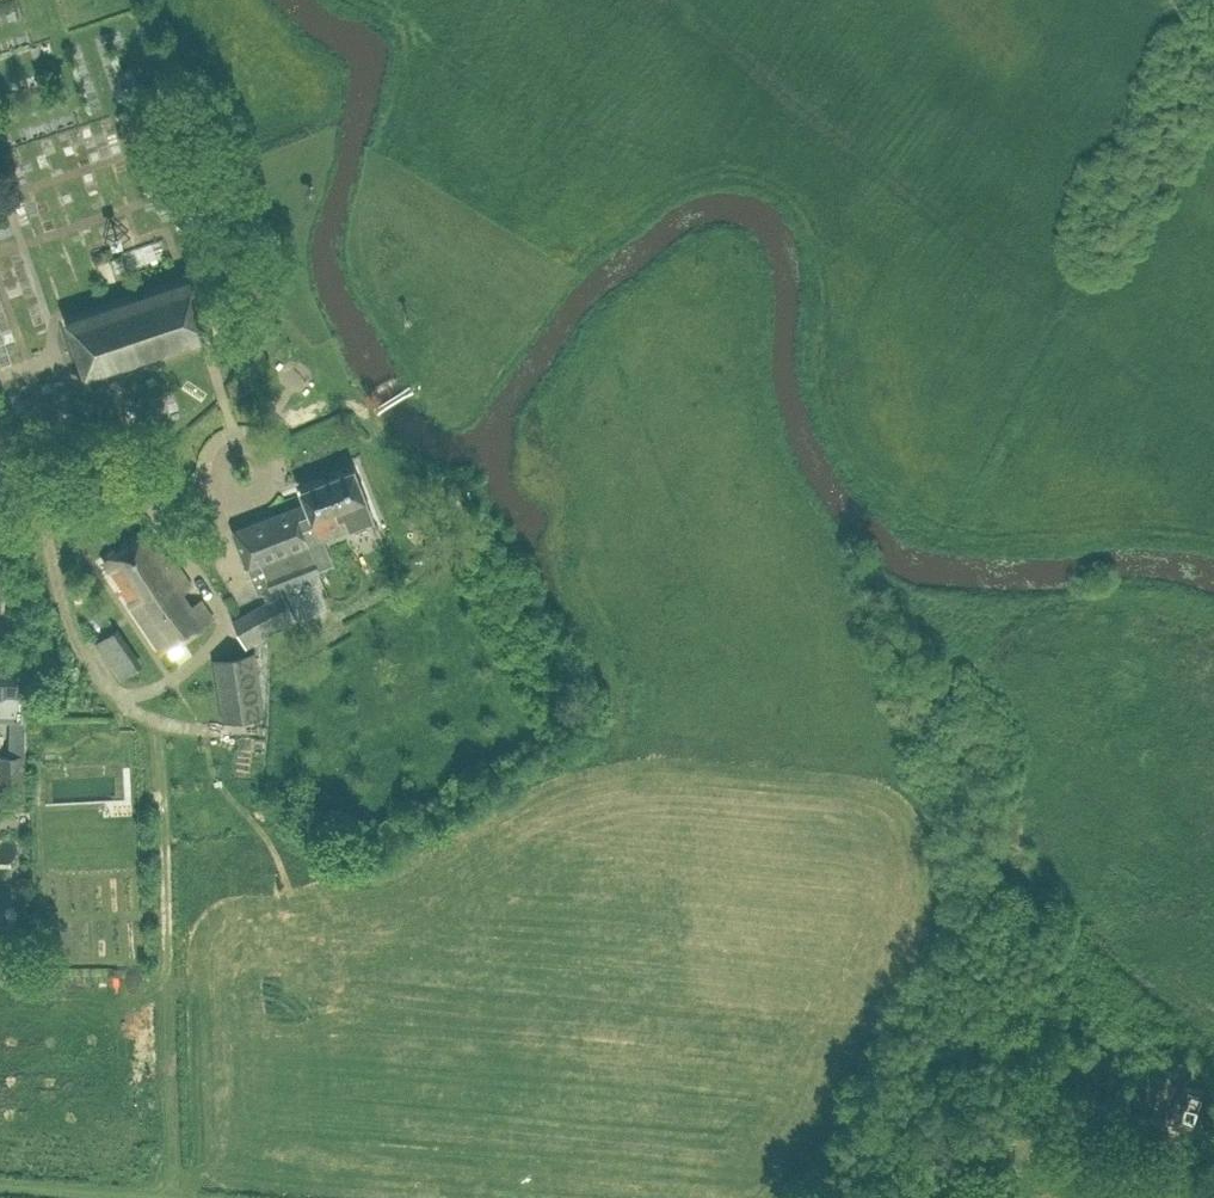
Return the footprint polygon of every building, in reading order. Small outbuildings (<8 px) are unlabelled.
[(210,331),(191,275),(66,318),(85,374),(210,331)] [(312,554),(307,540),(371,516),(353,468),(299,488),(304,500),(232,527),(246,564),(247,564),(257,591),(265,588),(270,596),(250,608),(263,634),(295,615),(277,584),(318,569),(312,554)] [(334,532),(339,544),(355,537),(350,525),(334,532)] [(188,589),(193,584),(169,549),(165,552),(149,529),(148,529),(105,559),(166,647),(214,614),(202,596),(195,600),(188,589)] [(326,549),(312,554),(318,569),(331,564),(326,549)] [(263,634),(250,608),(231,619),(246,644),(263,634)] [(97,639),(114,664),(122,675),(145,661),(119,624),(97,639)] [(216,657),(217,664),(226,719),(234,719),(266,713),(256,651),(216,657)] [(14,661),(0,660),(0,694),(13,694),(14,661)] [(24,797),(22,753),(0,754),(0,797),(0,798),(24,797)] [(30,964),(30,951),(15,951),(14,963),(30,964)]
